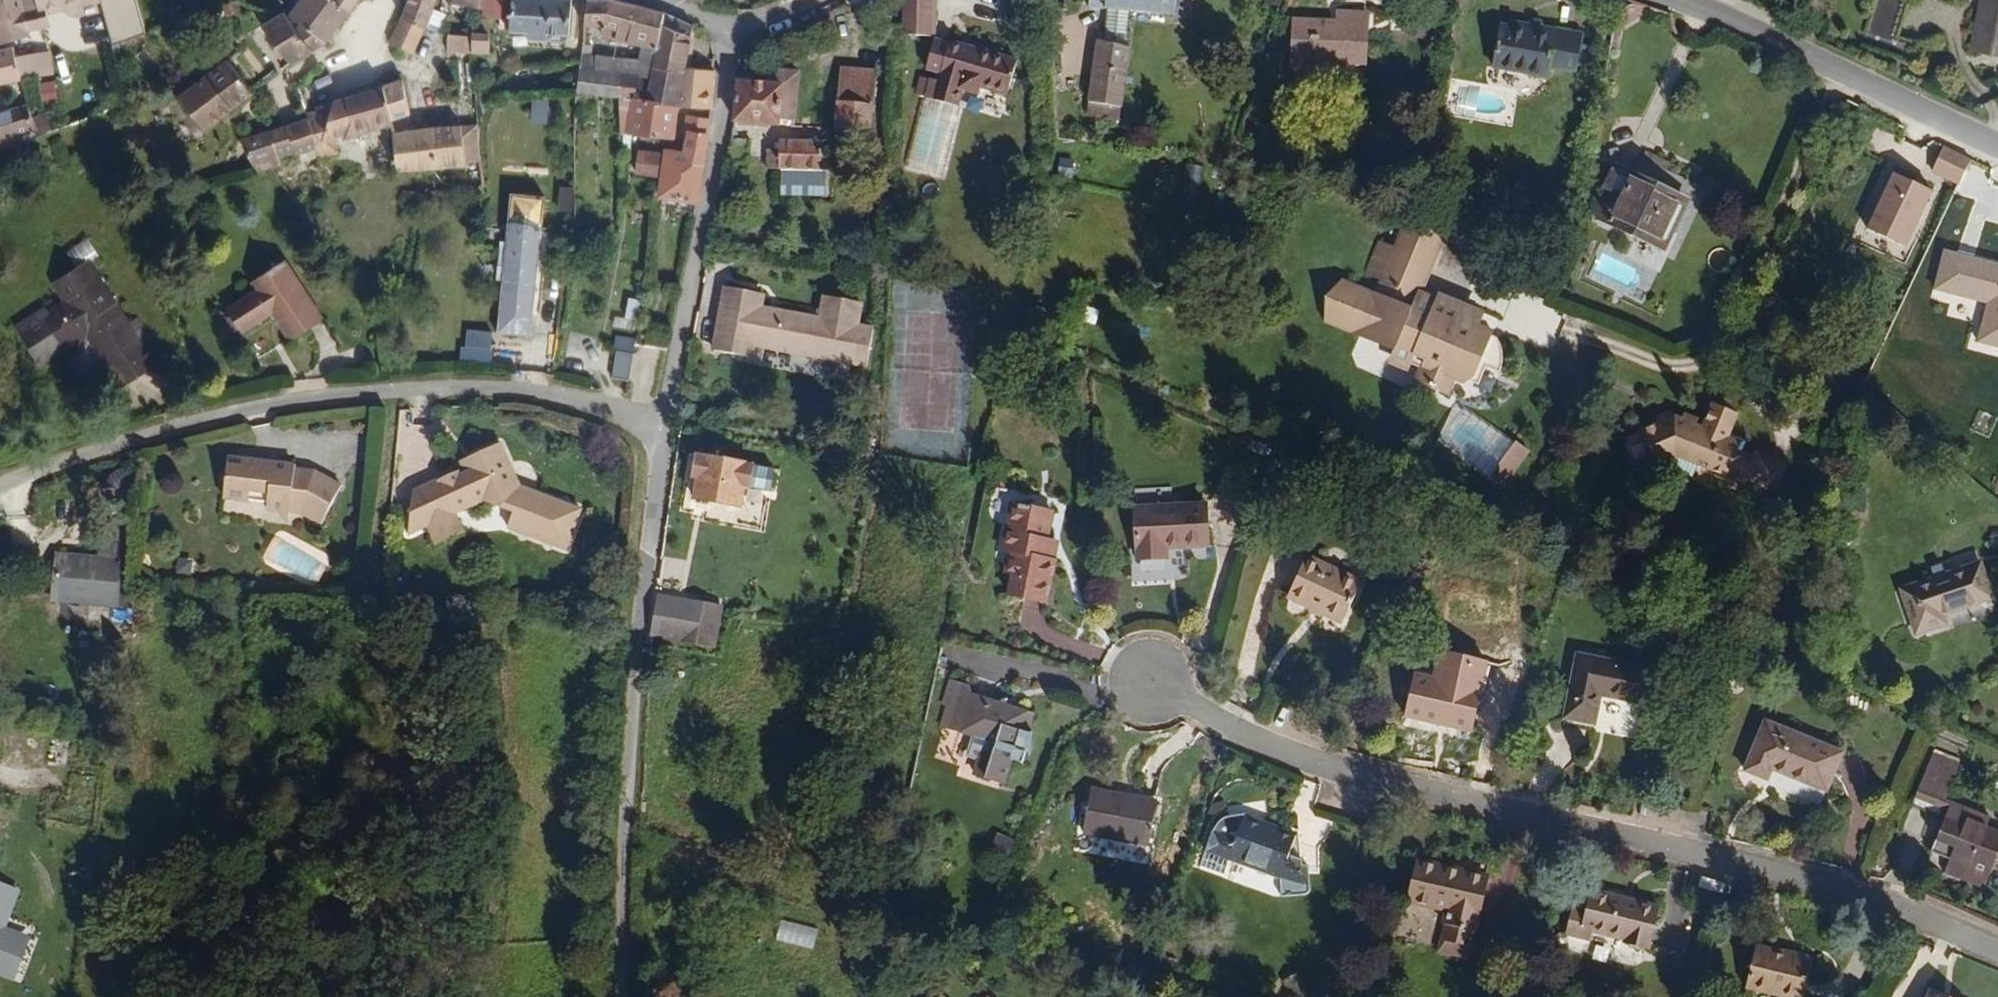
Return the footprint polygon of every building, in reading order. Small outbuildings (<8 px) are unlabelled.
[(41,19),(40,14),(39,10),(37,11),(34,0),(0,0),(0,50),(25,42),(23,38),(44,31),(41,19)] [(37,11),(39,10),(40,14),(93,1),(93,0),(34,0),(37,11)] [(366,0),(326,0),(325,1),(324,0),(308,0),(290,24),(296,31),(300,29),(320,50),(331,35),(347,15),(355,1),(364,4),(366,0)] [(432,0),(406,0),(398,19),(421,29),(432,0)] [(472,0),(455,0),(454,15),(471,15),(472,0)] [(506,0),(472,0),(471,15),(471,20),(505,21),(506,0)] [(566,2),(527,0),(506,0),(505,21),(504,35),(564,38),(566,2)] [(928,1),(903,0),(899,0),(898,40),(926,41),(928,1)] [(1124,18),(1170,21),(1171,0),(1100,0),(1098,16),(1101,17),(1098,47),(1090,46),(1081,111),(1111,119),(1123,55),(1120,54),(1124,18)] [(1909,0),(1877,0),(1868,45),(1911,56),(1915,40),(1900,36),(1909,0)] [(1975,42),(1997,48),(1997,0),(1984,0),(1975,42)] [(41,19),(94,5),(93,1),(40,14),(41,19)] [(649,54),(657,18),(614,2),(580,2),(579,30),(597,31),(597,41),(649,54)] [(245,21),(244,10),(236,8),(236,22),(245,21)] [(1367,81),(1369,11),(1335,9),(1334,19),(1291,18),(1289,78),(1367,81)] [(289,70),(320,50),(300,29),(296,31),(298,34),(296,36),(278,18),(259,35),(289,70)] [(678,76),(685,30),(675,25),(657,18),(649,54),(646,73),(678,76)] [(411,55),(421,29),(398,19),(387,45),(411,55)] [(1578,68),(1582,30),(1555,26),(1555,32),(1500,23),(1494,65),(1550,74),(1551,64),(1578,68)] [(471,36),(471,26),(441,24),(443,54),(470,55),(471,36)] [(484,57),(484,37),(471,36),(470,55),(470,58),(484,57)] [(673,109),(678,76),(646,73),(645,82),(596,74),(596,59),(577,55),(575,92),(613,98),(673,109)] [(988,100),(993,64),(942,55),(942,59),(926,56),(922,87),(935,89),(934,94),(927,94),(924,115),(959,121),(961,103),(978,105),(978,99),(988,100)] [(15,83),(8,65),(6,56),(0,58),(0,87),(15,83)] [(32,81),(25,61),(8,65),(15,83),(32,81)] [(1006,103),(1011,68),(993,64),(988,100),(1006,103)] [(247,104),(222,69),(199,88),(225,122),(247,104)] [(804,130),(805,78),(747,75),(743,127),(804,130)] [(864,138),(870,79),(835,75),(829,135),(864,138)] [(703,115),(706,78),(678,76),(673,109),(703,115)] [(41,101),(57,99),(55,81),(39,82),(41,101)] [(301,123),(318,150),(347,138),(406,117),(397,86),(327,109),(299,119),(301,123)] [(173,108),(200,141),(225,122),(199,88),(173,108)] [(668,145),(673,109),(613,98),(613,136),(668,145)] [(547,123),(548,100),(532,99),(530,121),(547,123)] [(24,112),(0,119),(0,144),(31,135),(29,130),(24,112)] [(278,165),(318,150),(301,123),(267,136),(275,158),(278,165)] [(699,144),(701,128),(679,124),(677,141),(681,142),(699,144)] [(41,138),(38,128),(29,130),(31,135),(32,140),(41,138)] [(474,171),(472,130),(388,137),(392,177),(474,171)] [(275,158),(267,136),(238,147),(248,168),(275,158)] [(352,158),(347,138),(318,150),(328,166),(352,158)] [(690,211),(699,144),(681,142),(678,160),(660,160),(653,206),(690,211)] [(821,177),(816,148),(756,148),(756,177),(771,177),(819,178),(821,177)] [(826,177),(828,148),(816,148),(821,177),(826,177)] [(251,176),(278,165),(275,158),(248,168),(251,176)] [(650,182),(654,160),(632,158),(629,178),(650,182)] [(1663,249),(1686,203),(1617,166),(1596,206),(1595,215),(1663,249)] [(1933,194),(1895,176),(1869,233),(1907,250),(1933,194)] [(819,204),(819,178),(771,177),(771,203),(819,204)] [(527,338),(543,198),(509,197),(493,338),(527,338)] [(574,210),(574,198),(561,198),(561,209),(574,210)] [(1481,315),(1421,290),(1441,244),(1427,226),(1404,228),(1395,250),(1381,245),(1366,278),(1380,283),(1374,298),(1340,283),(1324,296),(1324,320),(1358,334),(1372,330),(1386,335),(1381,344),(1393,348),(1389,356),(1420,368),(1418,374),(1420,384),(1438,393),(1449,387),(1454,374),(1471,381),(1477,365),(1497,373),(1500,365),(1498,346),(1494,337),(1487,330),(1478,325),(1481,315)] [(90,239),(70,246),(77,264),(97,257),(90,239)] [(1024,272),(1026,261),(1013,259),(1011,269),(1024,272)] [(318,321),(278,263),(246,283),(252,292),(222,312),(237,335),(268,315),(286,342),(318,321)] [(132,340),(75,265),(45,285),(59,302),(20,331),(42,361),(80,333),(120,386),(158,357),(140,334),(132,340)] [(750,348),(756,312),(759,298),(720,290),(709,354),(747,361),(750,348)] [(862,370),(869,335),(859,332),(863,310),(827,302),(823,325),(781,317),(774,353),(862,370)] [(774,353),(781,317),(756,312),(750,348),(774,353)] [(462,357),(491,359),(493,331),(464,329),(462,357)] [(1381,344),(1386,335),(1372,330),(1358,334),(1381,344)] [(623,387),(627,360),(610,357),(606,384),(623,387)] [(1754,462),(1757,455),(1741,448),(1734,446),(1731,437),(1741,412),(1716,402),(1706,427),(1699,425),(1683,418),(1670,412),(1658,417),(1661,424),(1644,432),(1658,462),(1672,455),(1678,468),(1722,485),(1727,474),(1747,482),(1749,477),(1763,483),(1768,468),(1754,462)] [(1461,405),(1435,438),(1501,489),(1527,456),(1461,405)] [(1701,418),(1685,412),(1683,418),(1699,425),(1701,418)] [(1741,448),(1743,442),(1731,437),(1734,446),(1741,448)] [(570,543),(581,503),(581,502),(517,486),(496,443),(467,458),(472,469),(462,474),(457,477),(454,472),(409,493),(409,498),(409,539),(429,533),(458,524),(490,513),(515,512),(510,528),(570,543)] [(1777,489),(1789,461),(1760,449),(1757,455),(1754,462),(1768,468),(1763,483),(1777,489)] [(472,469),(467,458),(457,463),(462,474),(472,469)] [(339,490),(311,474),(293,472),(293,469),(265,465),(264,471),(250,468),(251,462),(226,460),(222,491),(337,495),(339,490)] [(264,471),(265,465),(251,462),(250,468),(264,471)] [(729,515),(734,492),(739,494),(742,475),(687,465),(683,482),(690,485),(687,507),(729,515)] [(319,528),(337,495),(222,491),(221,499),(263,505),(263,512),(296,516),(319,528)] [(122,582),(124,571),(111,569),(121,503),(98,500),(92,542),(69,540),(64,584),(121,589),(122,582)] [(1045,601),(1054,559),(1049,558),(1052,539),(1045,536),(1051,508),(1013,500),(1002,548),(1007,550),(1003,570),(1010,572),(1006,592),(1045,601)] [(1203,541),(1200,501),(1131,506),(1134,556),(1165,554),(1164,544),(1203,541)] [(463,543),(458,524),(429,533),(435,552),(463,543)] [(64,584),(69,540),(55,539),(50,584),(64,584)] [(1344,620),(1361,580),(1305,556),(1289,596),(1344,620)] [(1991,596),(1979,561),(1899,587),(1916,633),(1944,622),(1942,613),(1991,596)] [(129,583),(130,571),(124,571),(122,582),(129,583)] [(703,655),(710,614),(675,608),(669,648),(703,655)] [(1476,727),(1483,689),(1488,689),(1492,666),(1486,658),(1479,655),(1474,657),(1469,662),(1464,684),(1417,675),(1409,717),(1442,724),(1443,720),(1476,727)] [(1654,708),(1660,675),(1576,658),(1564,718),(1592,724),(1598,696),(1654,708)] [(1025,733),(1029,714),(973,696),(968,687),(950,683),(943,704),(948,704),(941,726),(954,731),(962,725),(976,727),(974,736),(968,760),(978,761),(974,778),(1003,786),(1009,762),(1021,765),(1023,756),(1029,757),(1030,733),(1025,733)] [(1828,789),(1843,751),(1766,719),(1747,767),(1769,777),(1773,767),(1828,789)] [(974,736),(976,727),(962,725),(959,733),(974,736)] [(1937,815),(1950,787),(1922,774),(1910,803),(1937,815)] [(1147,843),(1156,801),(1092,786),(1083,827),(1147,843)] [(1986,827),(1990,817),(1951,800),(1928,848),(1946,857),(1940,870),(1979,888),(1992,860),(1997,862),(1997,833),(1986,827)] [(1286,862),(1293,837),(1244,819),(1245,815),(1228,816),(1221,820),(1215,826),(1201,867),(1225,875),(1232,853),(1278,869),(1278,889),(1299,896),(1306,894),(1306,869),(1286,862)] [(1478,928),(1489,875),(1421,860),(1412,899),(1451,908),(1448,923),(1478,928)] [(3,932),(17,896),(0,890),(0,938),(3,932)] [(1650,944),(1659,906),(1591,890),(1587,907),(1573,904),(1566,932),(1590,937),(1591,928),(1626,936),(1626,939),(1650,944)] [(781,918),(775,938),(812,948),(817,929),(781,918)] [(23,941),(3,932),(0,938),(0,940),(19,947),(23,941)] [(2,977),(19,947),(0,940),(0,977),(2,977)] [(33,953),(36,947),(23,941),(19,947),(26,950),(33,953)] [(1812,959),(1758,946),(1748,986),(1782,996),(1781,996),(1802,996),(1812,959)] [(11,980),(26,950),(19,947),(2,977),(11,980)] [(19,984),(33,953),(26,950),(11,980),(19,984)] [(1939,996),(1941,990),(1930,984),(1924,996),(1941,996),(1939,996)]
